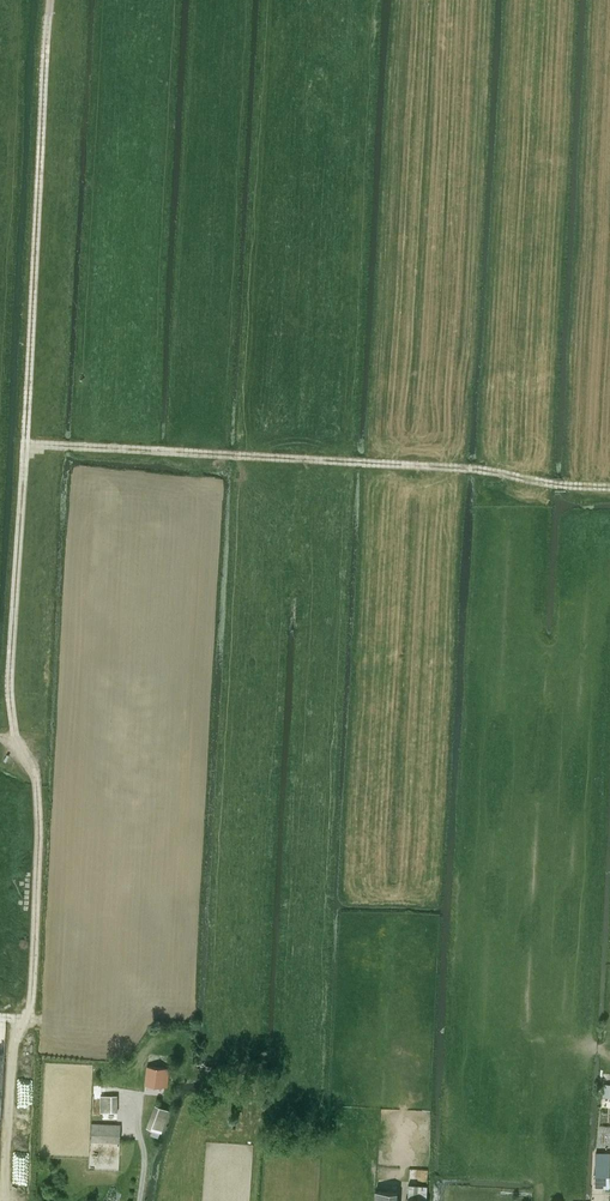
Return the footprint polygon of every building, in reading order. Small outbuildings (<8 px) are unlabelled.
[(167,1087),(170,1068),(147,1065),(144,1084),(167,1087)] [(100,1095),(100,1112),(117,1112),(117,1095),(100,1095)] [(161,1132),(170,1109),(155,1104),(146,1126),(161,1132)] [(119,1140),(120,1126),(91,1124),(90,1138),(119,1140)] [(609,1187),(609,1152),(596,1152),(595,1187),(609,1187)] [(374,1200),(396,1200),(396,1192),(375,1190),(374,1200)]
